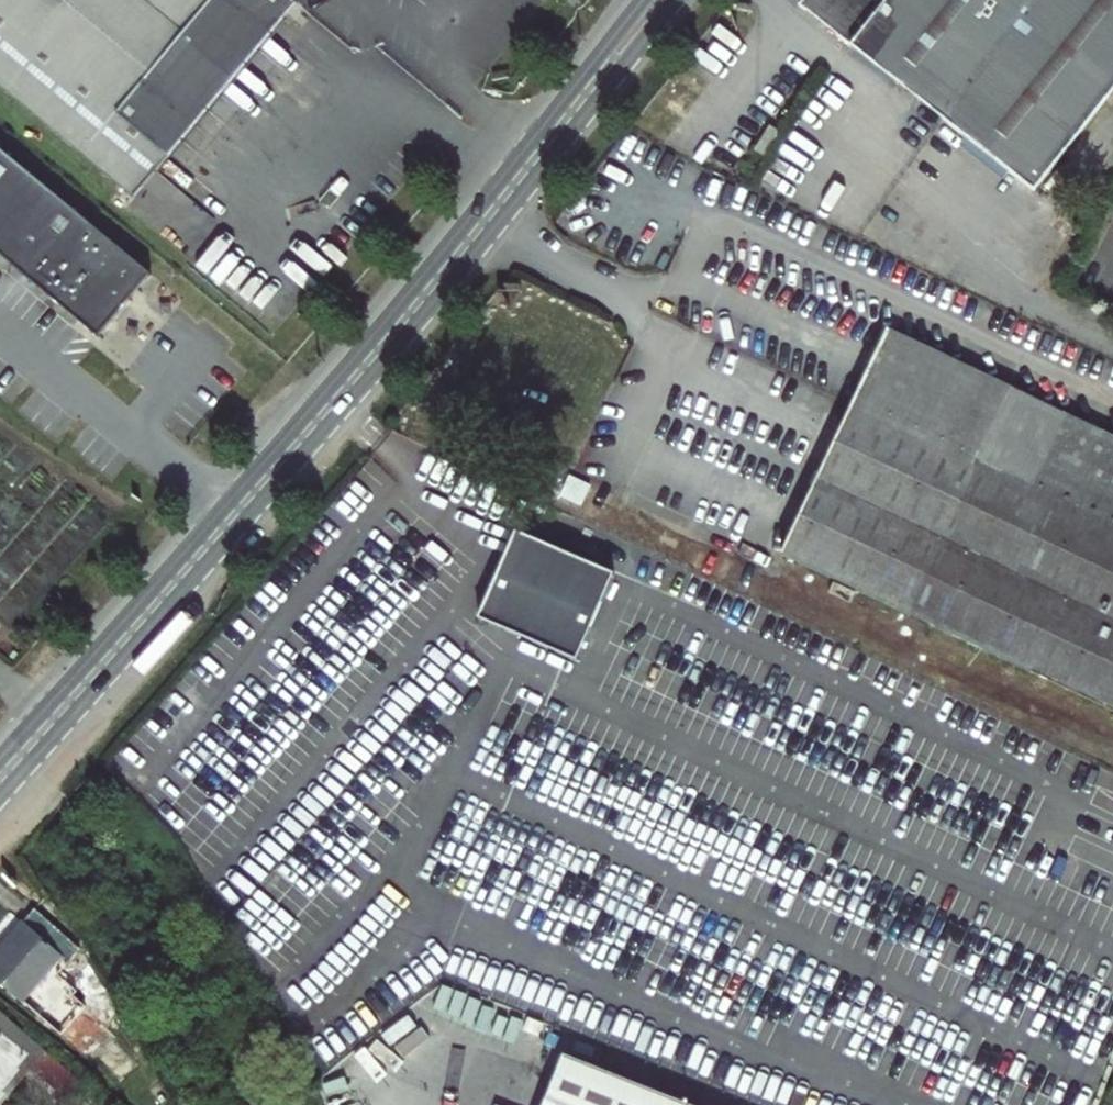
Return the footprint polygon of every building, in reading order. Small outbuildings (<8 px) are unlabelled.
[(295,0),(0,0),(0,84),(137,197),(297,2),(295,0)] [(835,33),(1035,190),(1112,91),(1112,0),(801,0),(798,4),(805,9),(808,10),(835,31),(835,33)] [(0,145),(0,246),(103,330),(153,269),(0,145)] [(888,331),(782,555),(1112,711),(1112,437),(888,331)] [(573,669),(613,576),(515,533),(475,626),(573,669)] [(35,910),(0,950),(0,979),(25,1001),(61,959),(67,965),(81,950),(35,910)] [(644,946),(712,977),(721,959),(652,928),(644,946)] [(565,1056),(545,1104),(687,1104),(565,1056)]
